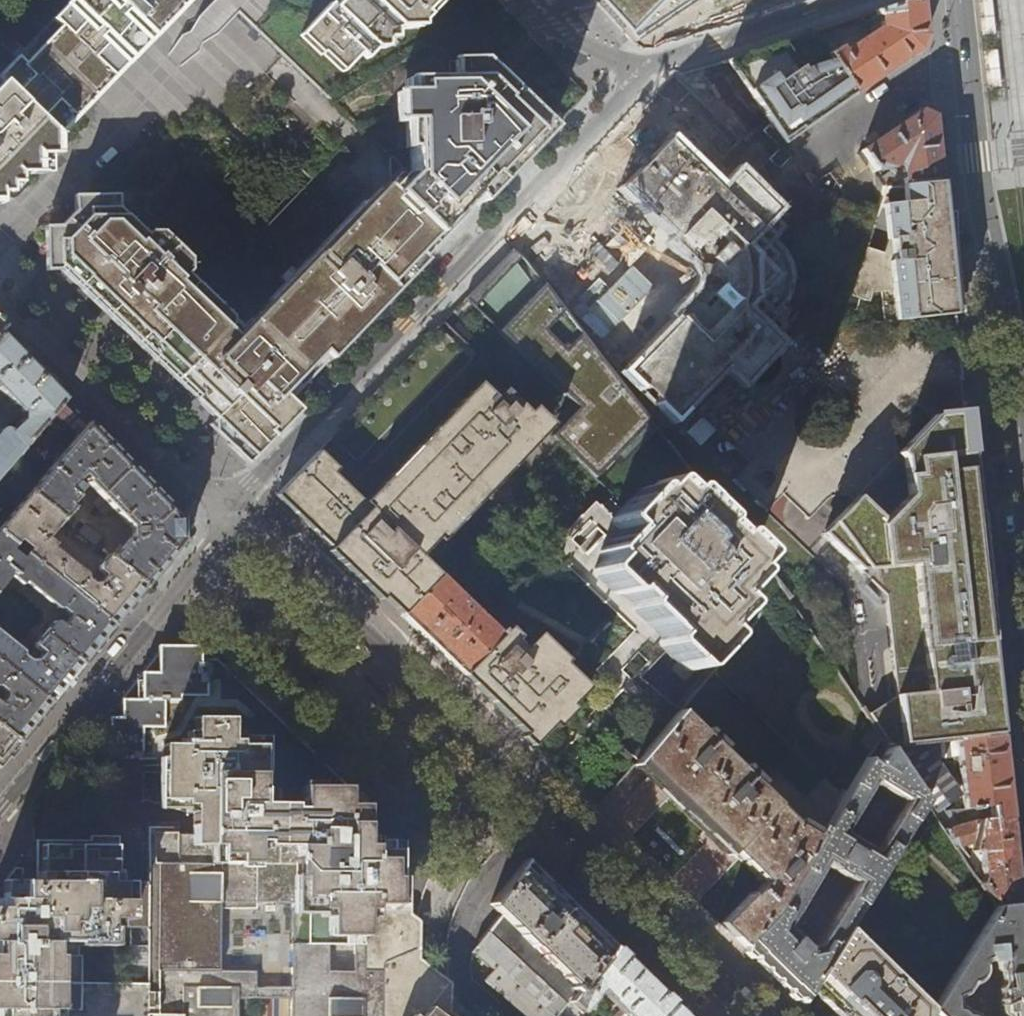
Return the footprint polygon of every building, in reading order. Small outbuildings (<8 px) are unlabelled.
[(0,75),(0,81),(1,82),(0,84),(0,204),(1,204),(0,193),(5,193),(5,184),(15,183),(14,174),(39,173),(39,155),(58,155),(57,135),(66,126),(187,0),(72,0),(0,75)] [(389,192),(393,196),(417,219),(526,108),(492,75),(478,61),(434,22),(426,15),(410,0),(260,0),(269,8),(293,31),(369,104),(384,148),(389,192)] [(633,41),(693,0),(596,0),(633,41)] [(828,56),(832,62),(856,94),(880,77),(920,50),(926,36),(924,21),(922,0),(911,0),(867,15),(872,26),(869,27),(872,31),(843,53),(839,47),(828,56)] [(979,35),(996,33),(993,0),(975,2),(979,35)] [(825,29),(812,34),(819,44),(829,34),(825,29)] [(856,94),(832,62),(802,70),(783,44),(728,63),(784,143),(815,122),(856,94)] [(1002,86),(998,48),(980,50),(984,87),(1002,86)] [(921,110),(862,151),(875,172),(885,171),(891,169),(894,163),(899,165),(901,185),(941,181),(938,147),(934,116),(921,110)] [(765,223),(774,214),(737,178),(721,194),(668,143),(625,189),(678,240),(719,281),(679,323),(627,376),(673,420),(724,367),(743,384),(778,347),(770,339),(780,329),(767,316),(774,310),(777,306),(781,299),(783,290),(784,285),(784,276),(783,271),(780,263),(774,254),(765,244),(769,240),(758,230),(765,223)] [(946,229),(945,215),(944,202),(941,181),(901,185),(903,199),(884,201),(896,321),(956,315),(952,281),(946,229)] [(417,219),(393,196),(389,192),(371,210),(363,204),(294,276),(242,330),(183,274),(185,256),(164,236),(146,237),(117,211),(116,196),(74,197),(75,212),(59,227),(45,227),(46,272),(57,272),(60,269),(109,316),(144,349),(184,387),(214,415),(211,419),(248,454),(252,458),(297,411),(288,402),(315,373),(341,346),(388,297),(441,242),(417,219)] [(776,233),(765,223),(758,230),(769,240),(776,233)] [(679,323),(719,281),(678,240),(673,245),(697,269),(699,274),(700,277),(700,280),(699,288),(696,296),(675,318),(679,323)] [(513,248),(464,299),(578,408),(556,431),(551,437),(595,479),(651,421),(528,264),(513,248)] [(457,322),(451,329),(549,424),(556,417),(457,322)] [(22,413),(21,421),(10,431),(6,429),(2,429),(0,430),(0,471),(65,398),(31,363),(1,333),(0,335),(0,391),(22,413)] [(547,432),(530,416),(505,393),(497,402),(480,386),(362,502),(332,472),(336,468),(318,451),(296,475),(278,493),(277,494),(275,496),(308,528),(367,585),(400,616),(401,614),(438,577),(419,557),(437,539),(523,447),(528,452),(547,432)] [(530,416),(547,432),(552,427),(535,410),(530,416)] [(971,458),(966,417),(944,420),(952,496),(975,494),(971,458)] [(978,524),(975,494),(952,496),(944,420),(934,421),(898,457),(922,481),(881,521),(873,513),(879,568),(884,567),(898,705),(888,706),(866,720),(886,749),(1000,735),(998,715),(996,692),(973,696),(958,558),(981,555),(978,524)] [(29,494),(62,520),(63,521),(74,508),(71,504),(79,495),(72,489),(83,477),(90,482),(89,484),(131,527),(130,536),(111,560),(145,588),(182,542),(182,517),(166,501),(90,424),(89,423),(29,494)] [(523,447),(437,539),(441,543),(528,452),(523,447)] [(632,619),(665,651),(683,669),(685,670),(688,670),(690,669),(716,642),(718,639),(717,637),(711,630),(732,609),(732,606),(732,604),(725,598),(746,576),(746,574),(746,572),(742,569),(750,560),(751,556),(749,554),(731,536),(729,535),(727,535),(725,536),(724,537),(711,524),(713,521),(713,519),(712,517),(685,493),(683,492),(679,493),(676,496),(663,483),(661,483),(659,483),(650,493),(647,490),(644,490),(642,490),(623,511),(613,520),(611,529),(617,537),(599,557),(602,565),(604,570),(596,576),(598,586),(613,600),(620,600),(634,612),(632,619)] [(62,520),(29,494),(0,527),(0,534),(14,546),(19,541),(30,550),(26,555),(113,627),(129,607),(145,588),(111,560),(107,556),(97,567),(98,572),(93,578),(100,583),(98,586),(94,586),(86,580),(86,575),(53,548),(55,545),(48,538),(62,520)] [(879,568),(873,513),(857,497),(821,533),(885,599),(895,701),(888,706),(898,705),(884,567),(879,568)] [(84,525),(77,533),(95,547),(101,539),(84,525)] [(92,551),(95,547),(77,533),(72,539),(84,550),(86,547),(92,551)] [(14,546),(0,534),(0,598),(5,602),(9,596),(0,589),(11,577),(23,586),(25,583),(58,610),(62,609),(67,613),(67,622),(62,618),(58,622),(53,623),(48,629),(38,621),(34,625),(82,665),(96,649),(113,627),(26,555),(25,557),(21,554),(18,557),(10,551),(14,546)] [(988,624),(981,555),(958,558),(973,696),(996,692),(988,624)] [(499,636),(438,577),(401,614),(400,616),(461,675),(499,636)] [(51,704),(63,688),(82,665),(34,625),(29,631),(39,639),(34,645),(35,650),(31,655),(36,659),(35,661),(30,661),(23,656),(23,651),(0,633),(0,663),(51,704)] [(552,764),(607,708),(564,667),(562,664),(565,660),(537,633),(522,649),(514,641),(518,637),(508,627),(499,636),(461,675),(477,690),(498,711),(534,746),(552,764)] [(364,845),(363,805),(344,787),(336,778),(304,745),(258,702),(217,662),(201,661),(202,647),(164,647),(143,673),(122,700),(119,760),(160,760),(159,799),(183,799),(183,804),(191,804),(191,833),(171,833),(171,829),(147,828),(147,884),(105,883),(106,847),(85,847),(85,852),(67,852),(67,846),(40,845),(40,883),(22,883),(22,881),(4,881),(3,910),(0,910),(0,1015),(237,1015),(238,990),(218,990),(219,911),(256,911),(256,905),(290,906),(290,914),(293,914),(292,1015),(395,1015),(396,906),(395,851),(372,851),(372,846),(364,845)] [(3,692),(3,699),(0,696),(0,728),(19,743),(33,725),(51,704),(0,663),(0,690),(3,692)] [(678,711),(636,760),(763,881),(749,895),(745,891),(745,892),(746,893),(719,925),(729,935),(742,947),(772,917),(846,795),(840,791),(810,821),(818,827),(813,835),(796,824),(678,711)] [(0,728),(0,767),(6,760),(19,743),(0,728)] [(1009,818),(1005,777),(1000,735),(886,749),(887,750),(924,804),(943,832),(979,822),(1009,818)] [(854,917),(924,804),(887,750),(876,767),(867,762),(846,795),(772,917),(742,947),(754,959),(800,1003),(854,917)] [(979,822),(943,832),(960,857),(965,854),(960,846),(974,844),(972,852),(982,854),(981,868),(983,871),(984,878),(980,886),(996,908),(1018,905),(1015,877),(1009,818),(979,822)] [(615,945),(569,901),(527,860),(490,906),(495,911),(500,915),(494,923),(486,934),(479,944),(472,953),(468,968),(471,979),(499,1005),(503,1000),(525,1015),(560,1015),(615,945)] [(1018,905),(996,908),(932,1011),(931,1012),(936,1015),(975,1015),(971,1012),(968,1011),(965,1012),(957,1007),(957,1001),(964,996),(970,987),(974,986),(980,981),(983,975),(983,965),(988,961),(994,962),(995,975),(992,975),(992,982),(994,982),(996,1001),(995,1001),(995,1005),(997,1005),(998,1015),(1023,1015),(1023,958),(1021,925),(1018,905)] [(800,1003),(813,1015),(825,1015),(830,1010),(836,1015),(928,1015),(931,1012),(932,1011),(853,935),(861,922),(854,917),(800,1003)] [(615,945),(560,1015),(576,1015),(579,1011),(583,1015),(598,997),(597,996),(601,990),(621,1010),(616,1015),(688,1015),(646,975),(615,945)]
